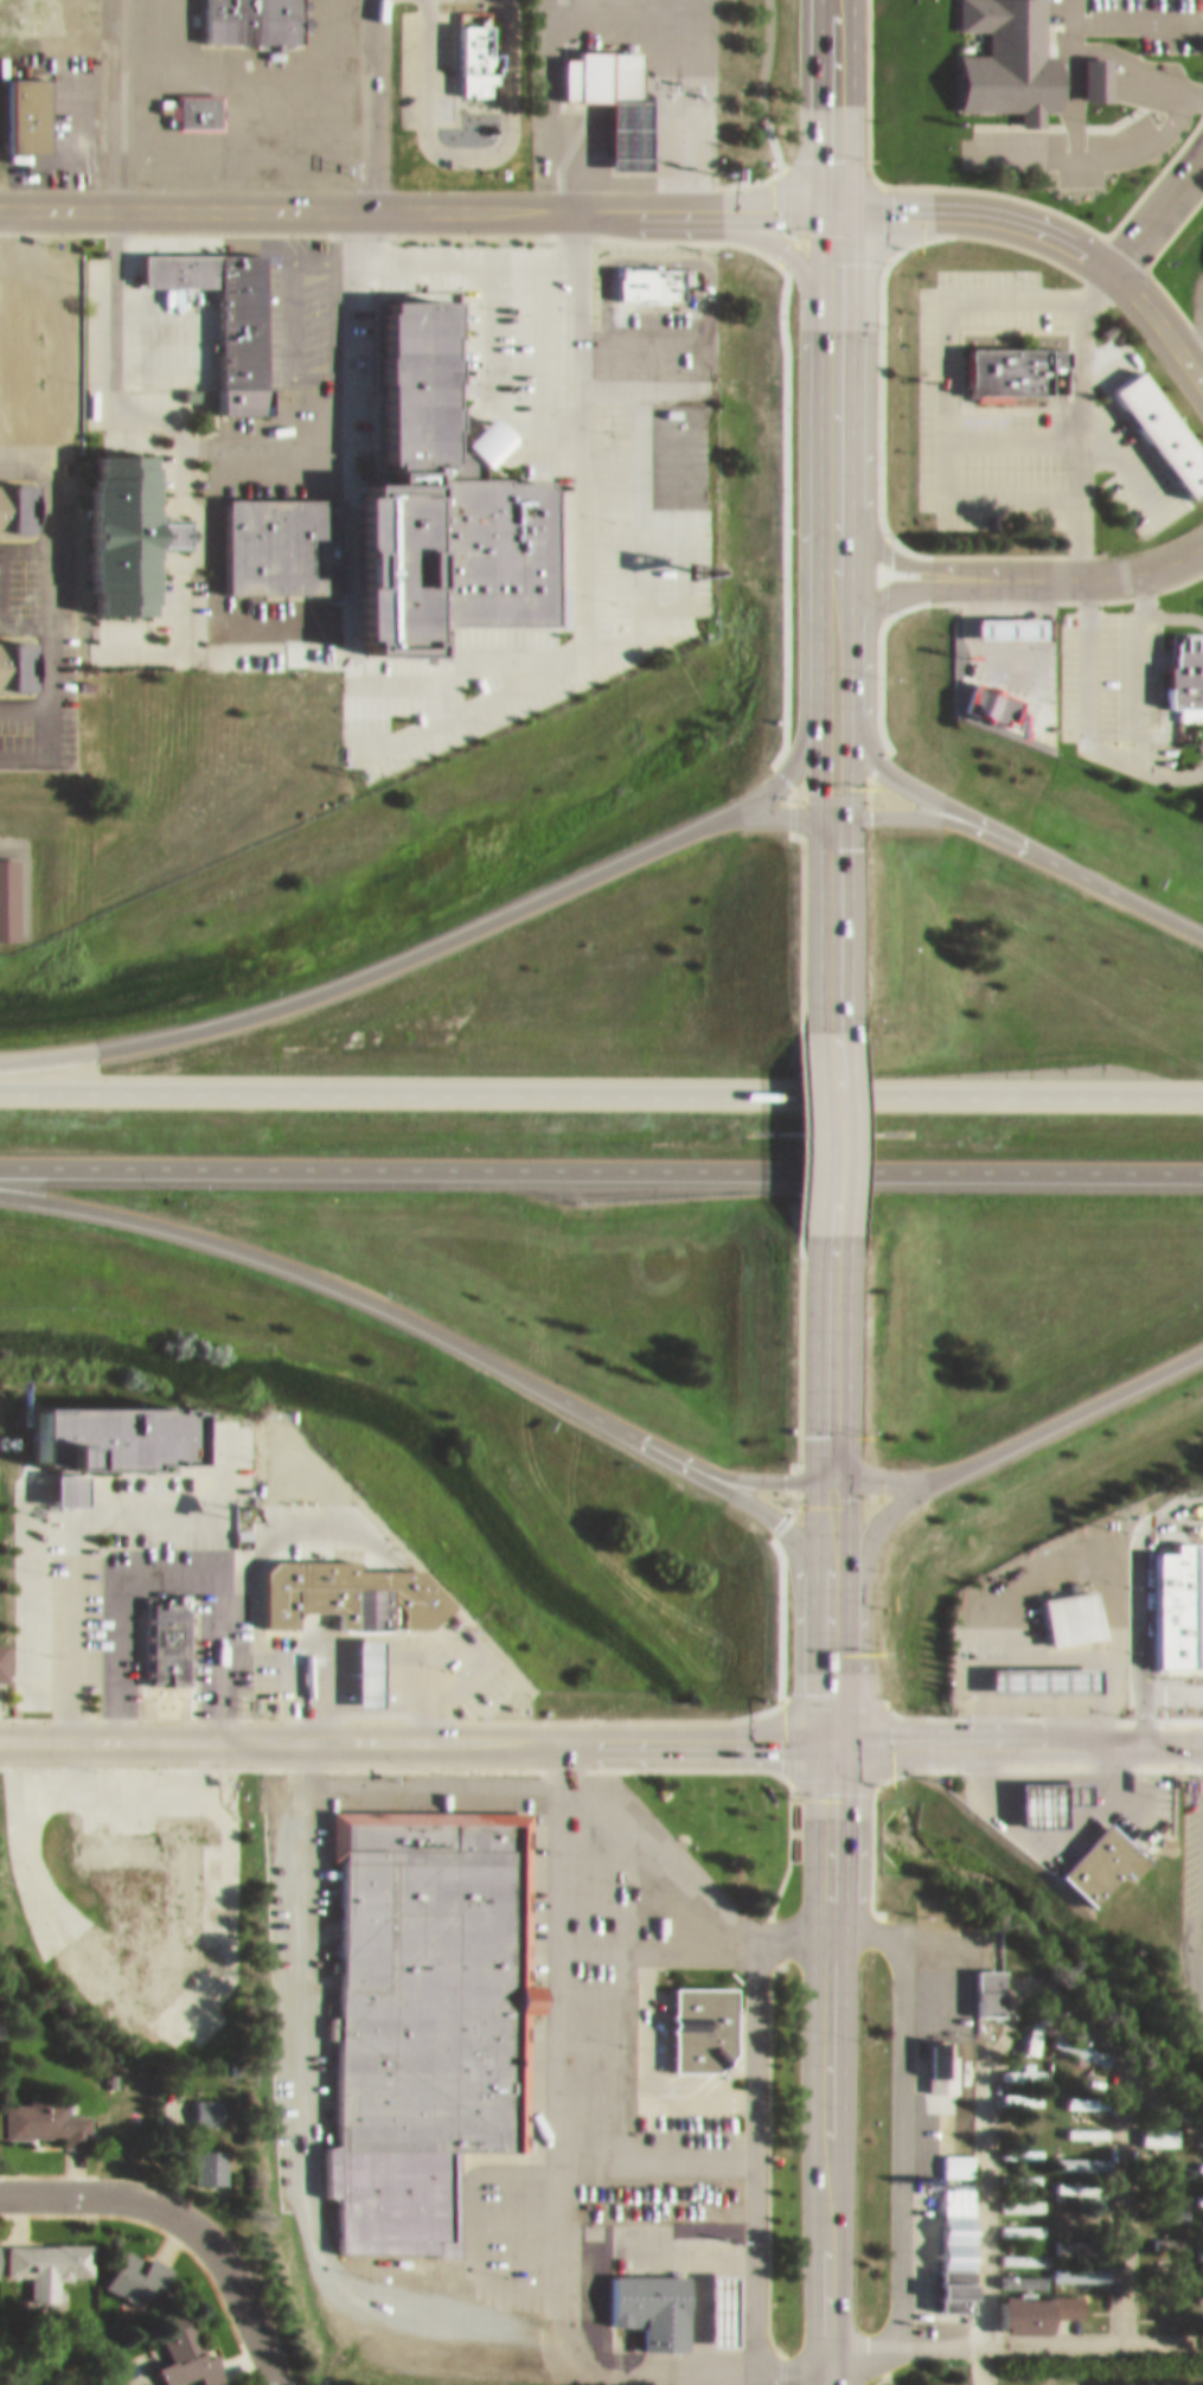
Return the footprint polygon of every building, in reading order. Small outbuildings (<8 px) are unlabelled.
[(292,31),(292,20),(299,20),(299,0),(194,0),(194,30),(292,31)] [(958,102),(1012,102),(1012,116),(1034,116),(1034,101),(1048,101),(1048,93),(1060,93),(1060,52),(1050,52),(1050,45),(1038,45),(1038,11),(999,11),(999,44),(957,44),(958,102)] [(448,12),(447,85),(486,85),(487,13),(448,12)] [(636,40),(598,40),(597,159),(635,159),(636,40)] [(1102,47),(1080,47),(1080,90),(1102,90),(1102,47)] [(35,142),(36,67),(0,67),(0,141),(35,142)] [(214,119),(214,83),(164,83),(164,119),(214,119)] [(256,244),(207,244),(206,404),(255,404),(256,244)] [(676,293),(676,257),(607,256),(606,291),(676,293)] [(213,586),(396,595),(401,608),(525,614),(526,590),(579,592),(579,579),(574,563),(561,562),(565,471),(524,485),(529,499),(506,498),(492,503),(491,528),(476,527),(477,507),(470,507),(471,494),(491,486),(486,471),(439,469),(446,317),(433,316),(434,293),(377,291),(364,296),(356,469),(341,474),(336,490),(217,484),(213,586)] [(1039,386),(1039,379),(1061,379),(1061,337),(956,336),(956,385),(1039,386)] [(1202,475),(1202,455),(1197,459),(1137,356),(1104,375),(1173,493),(1202,475)] [(72,606),(133,606),(134,539),(177,539),(177,507),(134,507),(134,445),(72,445),(72,606)] [(22,522),(22,473),(0,473),(0,522),(22,522)] [(1035,604),(964,604),(964,628),(1035,628),(1035,604)] [(1156,728),(1172,728),(1172,712),(1199,712),(1200,625),(1156,624),(1156,728)] [(38,680),(38,631),(0,632),(0,680),(38,680)] [(990,712),(1000,680),(963,669),(953,701),(990,712)] [(0,848),(0,930),(21,929),(21,848),(0,848)] [(1188,1529),(1186,1654),(1148,1654),(1150,1541),(1167,1541),(1167,1529),(1188,1529)] [(254,1617),(291,1617),(291,1618),(416,1618),(441,1596),(408,1557),(353,1557),(345,1549),(254,1549),(254,1617)] [(1086,1577),(1095,1625),(1037,1636),(1028,1587),(1086,1577)] [(138,1591),(139,1667),(178,1667),(177,1585),(172,1585),(172,1591),(138,1591)] [(10,1675),(41,1676),(42,1608),(11,1607),(10,1675)] [(371,1628),(345,1626),(343,1693),(369,1694),(371,1628)] [(1088,1655),(1088,1680),(978,1681),(977,1657),(1088,1655)] [(1051,1770),(1050,1820),(999,1817),(1000,1767),(1051,1770)] [(522,1800),(329,1800),(328,2133),(318,2133),(318,2186),(329,2186),(329,2244),(454,2245),(454,2140),(521,2140),(521,1972),(522,1800)] [(1096,1809),(1134,1846),(1079,1903),(1041,1865),(1096,1809)] [(205,1818),(162,1818),(161,1827),(77,1827),(76,1856),(169,1857),(169,1888),(172,1888),(171,1922),(204,1923),(205,1818)] [(94,1916),(60,1949),(102,1993),(136,1959),(94,1916)] [(160,1957),(111,1997),(130,2020),(208,1955),(189,1932),(160,1957)] [(995,2003),(994,1957),(963,1957),(963,2003),(995,2003)] [(662,1974),(662,2060),(709,2060),(709,2050),(726,2050),(726,1974),(662,1974)] [(1028,2011),(1039,2011),(1039,1987),(1028,1987),(1028,2011)] [(948,2082),(948,2029),(922,2029),(922,2082),(948,2082)] [(1101,2046),(1068,2029),(1064,2038),(1096,2055),(1101,2046)] [(997,2069),(1043,2069),(1043,2058),(997,2058),(997,2069)] [(1083,2064),(1064,2062),(1062,2073),(1082,2075),(1083,2064)] [(1037,2082),(999,2082),(999,2095),(1037,2095),(1037,2082)] [(64,2127),(64,2134),(94,2134),(94,2103),(68,2103),(68,2085),(32,2085),(32,2091),(7,2091),(7,2126),(64,2127)] [(1061,2098),(1081,2098),(1081,2086),(1061,2086),(1061,2098)] [(214,2088),(188,2088),(188,2113),(214,2113),(214,2088)] [(1047,2109),(997,2109),(997,2120),(1047,2120),(1047,2109)] [(1176,2135),(1176,2116),(1137,2116),(1137,2135),(1176,2135)] [(1061,2128),(1103,2128),(1103,2117),(1061,2117),(1061,2128)] [(1038,2137),(998,2137),(998,2149),(1038,2149),(1038,2137)] [(216,2139),(186,2139),(186,2173),(216,2173),(216,2139)] [(966,2166),(966,2142),(934,2142),(935,2167),(966,2166)] [(1060,2157),(1103,2157),(1103,2145),(1060,2145),(1060,2157)] [(1194,2149),(1190,2159),(1202,2163),(1202,2152),(1194,2149)] [(1175,2161),(1175,2153),(1155,2153),(1155,2161),(1175,2161)] [(1000,2174),(1039,2174),(1039,2164),(1000,2164),(1000,2174)] [(1106,2176),(1052,2171),(1051,2183),(1104,2188),(1106,2176)] [(1179,2173),(1152,2173),(1152,2182),(1179,2182),(1179,2173)] [(996,2202),(1041,2202),(1041,2189),(996,2189),(996,2202)] [(1105,2203),(1050,2203),(1050,2215),(1105,2215),(1105,2203)] [(996,2214),(996,2226),(1041,2226),(1041,2214),(996,2214)] [(1184,2227),(1148,2227),(1148,2238),(1184,2238),(1184,2227)] [(9,2233),(9,2266),(33,2266),(33,2291),(57,2290),(57,2267),(96,2266),(95,2233),(9,2233)] [(177,2257),(149,2243),(149,2244),(129,2235),(110,2276),(148,2294),(158,2273),(167,2278),(177,2257)] [(1043,2244),(996,2244),(996,2254),(1043,2254),(1043,2244)] [(1150,2255),(1150,2266),(1183,2266),(1183,2255),(1150,2255)] [(958,2300),(957,2260),(923,2260),(924,2300),(958,2300)] [(676,2340),(676,2265),(601,2266),(601,2315),(633,2315),(633,2341),(676,2340)] [(723,2265),(697,2265),(697,2334),(723,2334),(723,2265)] [(1077,2284),(1044,2284),(1044,2307),(1077,2307),(1077,2284)] [(1039,2322),(1039,2289),(988,2288),(988,2321),(1039,2322)] [(203,2366),(207,2378),(229,2371),(221,2342),(208,2346),(193,2295),(160,2305),(174,2352),(162,2355),(169,2376),(203,2366)]
